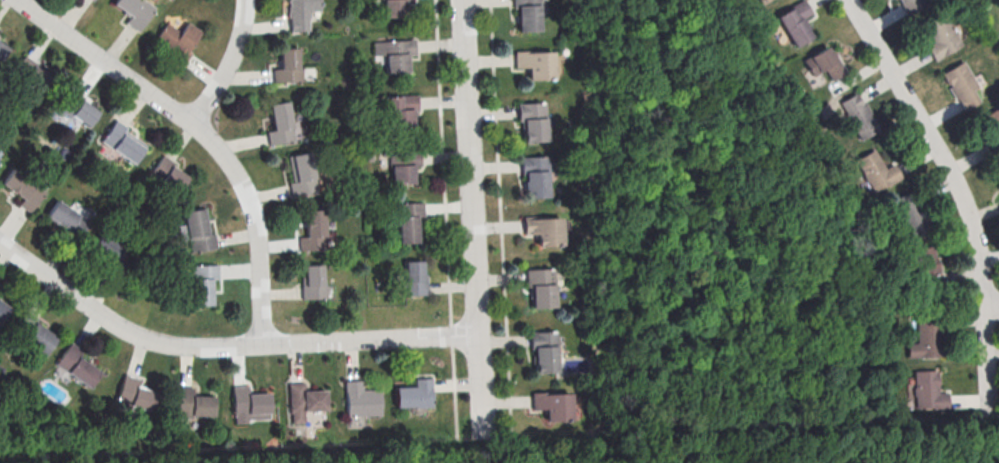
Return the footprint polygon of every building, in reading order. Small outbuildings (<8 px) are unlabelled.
[(142,0),(112,0),(110,3),(128,15),(123,23),(136,32),(153,8),(142,0)] [(286,10),(286,0),(314,0),(308,24),(282,25),(282,10),(286,10)] [(380,18),(379,0),(403,0),(404,17),(380,18)] [(510,8),(510,0),(537,0),(538,28),(515,29),(514,8),(510,8)] [(793,45),(810,35),(800,19),(811,12),(804,0),(797,0),(774,13),(793,45)] [(906,15),(930,2),(929,0),(898,0),(906,15)] [(920,22),(932,42),(925,46),(933,60),(961,45),(941,10),(920,22)] [(195,44),(164,22),(152,39),(170,51),(165,59),(178,68),(195,44)] [(407,72),(383,73),(382,39),(411,38),(412,53),(406,54),(407,72)] [(8,46),(0,42),(0,61),(8,46)] [(801,57),(822,95),(846,82),(825,44),(801,57)] [(277,46),(299,45),(300,82),(274,83),(274,69),(278,68),(277,46)] [(555,78),(554,50),(515,51),(516,67),(528,66),(529,79),(555,78)] [(41,90),(48,69),(21,60),(17,72),(24,74),(21,84),(41,90)] [(940,73),(961,111),(985,98),(963,60),(940,73)] [(839,101),(846,113),(837,117),(845,132),(854,127),(859,139),(878,130),(859,91),(839,101)] [(88,126),(99,111),(75,93),(57,118),(75,131),(82,122),(88,126)] [(410,127),(387,128),(385,94),(415,93),(415,109),(410,109),(410,127)] [(270,103),(273,130),(267,131),(268,144),(294,141),(290,101),(270,103)] [(515,102),(543,101),(544,140),(521,141),(520,120),(516,120),(515,102)] [(998,106),(978,118),(998,152),(998,151),(998,107),(998,106)] [(146,143),(124,130),(127,125),(114,119),(101,143),(136,162),(146,143)] [(853,159),(872,192),(899,177),(891,162),(883,167),(872,148),(853,159)] [(413,184),(389,185),(388,151),(417,149),(418,165),(412,165),(413,184)] [(289,155),(292,181),(289,182),(291,195),(317,191),(311,152),(289,155)] [(518,156),(546,155),(547,194),(524,195),(523,174),(519,174),(518,156)] [(188,176),(169,163),(159,177),(179,190),(188,176)] [(19,204),(31,211),(46,189),(13,167),(2,183),(23,198),(19,204)] [(90,221),(57,199),(47,215),(80,237),(90,221)] [(417,236),(393,237),(392,203),(421,202),(421,217),(416,218),(417,236)] [(216,248),(214,233),(209,233),(206,207),(184,210),(189,251),(216,248)] [(326,249),(324,209),(305,209),(306,235),(299,236),(300,249),(326,249)] [(538,245),(563,244),(562,217),(524,218),(524,234),(537,234),(538,245)] [(125,247),(102,232),(92,248),(115,262),(125,247)] [(903,251),(907,274),(921,271),(925,291),(942,288),(933,245),(903,251)] [(405,294),(428,294),(427,272),(424,273),(424,259),(404,260),(405,294)] [(193,305),(212,305),(212,278),(218,278),(218,264),(193,265),(193,276),(192,276),(193,305)] [(323,264),(303,264),(303,298),(327,298),(327,285),(323,285),(323,264)] [(524,269),(551,268),(553,307),(530,308),(529,287),(525,287),(524,269)] [(1,323),(11,307),(0,300),(0,322),(1,323)] [(907,357),(941,356),(940,314),(916,314),(916,342),(906,343),(907,357)] [(58,338),(36,321),(23,338),(44,355),(58,338)] [(527,331),(554,331),(555,370),(532,370),(532,349),(527,350),(527,331)] [(101,371),(80,357),(84,350),(71,341),(56,364),(90,387),(101,371)] [(913,370),(914,385),(909,385),(909,408),(947,407),(947,392),(937,392),(937,370),(913,370)] [(158,392),(138,386),(140,378),(125,373),(117,400),(152,410),(158,392)] [(415,377),(416,385),(395,385),(396,406),(433,405),(432,377),(415,377)] [(291,426),(326,425),(324,389),(304,390),(304,382),(290,383),(291,426)] [(269,392),(248,393),(248,386),(232,386),(233,416),(270,415),(269,392)] [(214,395),(193,395),(194,387),(178,387),(177,415),(214,416),(214,395)] [(569,392),(532,393),(533,409),(546,409),(546,420),(570,420),(569,392)]
